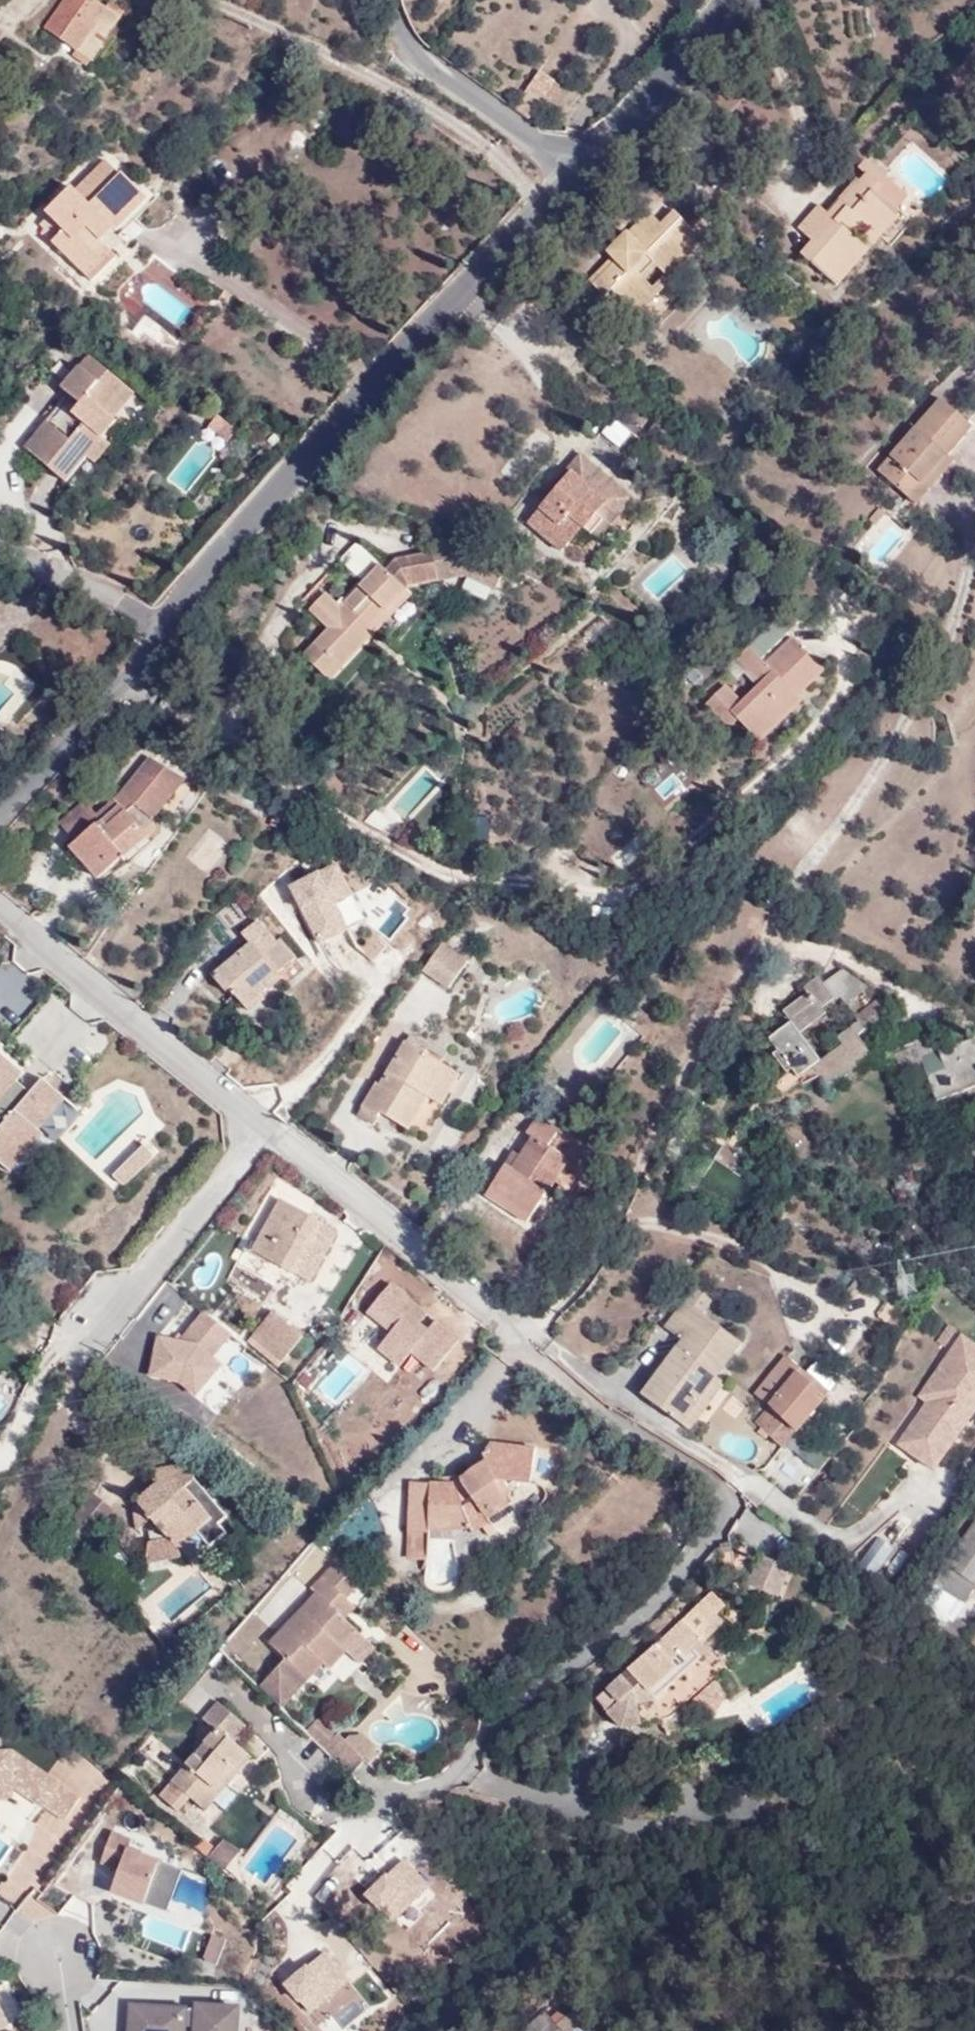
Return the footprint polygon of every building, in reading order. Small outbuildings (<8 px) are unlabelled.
[(121,20),(107,8),(96,0),(66,0),(46,29),(76,51),(90,61),(121,20)] [(126,13),(112,1),(107,8),(121,20),(126,13)] [(85,68),(90,61),(76,51),(72,58),(85,68)] [(542,74),(516,107),(532,118),(544,101),(554,107),(565,92),(542,74)] [(97,237),(109,223),(114,229),(117,231),(148,199),(123,173),(120,175),(106,161),(91,175),(95,179),(80,194),(75,189),(73,187),(46,214),(65,233),(54,244),(82,272),(107,247),(101,242),(97,237)] [(864,224),(872,231),(892,208),(874,192),(880,185),(868,173),(861,181),(859,179),(829,214),(819,205),(799,229),(812,242),(801,255),(829,280),(861,242),(854,235),(864,224)] [(91,175),(75,189),(80,194),(95,179),(91,175)] [(838,288),(901,216),(892,208),(872,231),(864,224),(854,235),(861,242),(829,280),(838,288)] [(650,254),(664,269),(699,235),(675,211),(662,224),(641,245),(629,233),(608,254),(612,258),(620,266),(597,289),(606,298),(612,292),(631,311),(654,287),(636,269),(650,254)] [(662,224),(650,211),(629,233),(641,245),(662,224)] [(114,229),(109,223),(97,237),(101,242),(114,229)] [(672,277),(706,242),(699,235),(664,269),(672,277)] [(88,278),(112,252),(107,247),(82,272),(88,278)] [(674,279),(672,277),(664,269),(650,254),(636,269),(654,287),(631,311),(637,317),(674,279)] [(612,258),(590,281),(597,289),(620,266),(612,258)] [(114,417),(105,410),(126,385),(90,355),(63,389),(76,400),(79,396),(85,402),(82,405),(66,423),(77,433),(70,441),(69,444),(62,439),(64,435),(49,421),(26,447),(65,480),(86,456),(102,436),(116,420),(114,417)] [(114,417),(135,392),(126,385),(105,410),(114,417)] [(76,400),(82,405),(85,402),(79,396),(76,400)] [(910,500),(949,455),(950,456),(974,427),(942,399),(878,471),(910,500)] [(611,414),(599,431),(619,445),(631,428),(611,414)] [(237,432),(219,417),(210,427),(228,443),(237,432)] [(675,429),(658,418),(650,431),(666,442),(675,429)] [(70,441),(64,435),(62,439),(69,444),(70,441)] [(94,464),(111,444),(102,436),(86,456),(94,464)] [(581,455),(558,483),(561,486),(572,472),(586,484),(598,469),(581,455)] [(917,506),(956,462),(950,456),(949,455),(910,500),(917,506)] [(620,514),(633,499),(598,469),(586,484),(572,472),(561,486),(530,525),(563,552),(584,527),(592,535),(613,509),(620,514)] [(592,535),(599,540),(620,514),(613,509),(592,535)] [(877,511),(870,519),(876,525),(884,516),(877,511)] [(341,560),(364,582),(380,566),(356,544),(341,560)] [(509,565),(471,547),(436,553),(441,581),(467,576),(497,590),(509,565)] [(436,553),(395,560),(385,571),(380,566),(364,582),(340,607),(326,593),(310,610),(329,628),(303,655),(330,681),(412,595),(404,588),(441,581),(436,553)] [(766,662),(783,646),(766,629),(727,668),(738,680),(744,673),(757,686),(773,670),(766,662)] [(798,697),(826,670),(792,637),(783,646),(766,662),(773,670),(757,686),(742,701),(727,685),(707,704),(730,728),(739,719),(761,741),(802,701),(798,697)] [(117,849),(151,821),(185,780),(150,760),(119,805),(124,811),(101,830),(99,828),(73,849),(100,882),(126,861),(117,849)] [(163,832),(151,821),(117,849),(126,861),(128,862),(163,832)] [(622,842),(610,859),(625,869),(636,852),(622,842)] [(290,880),(321,944),(368,921),(337,858),(290,880)] [(251,944),(239,955),(243,957),(230,968),(227,966),(213,977),(225,991),(228,990),(232,996),(235,994),(249,1009),(271,990),(269,987),(281,976),(278,973),(296,958),(280,939),(276,942),(258,922),(242,934),(251,944)] [(344,940),(329,950),(340,966),(356,956),(344,940)] [(467,962),(442,944),(423,970),(448,988),(467,962)] [(243,957),(239,955),(227,966),(230,968),(243,957)] [(847,1005),(869,990),(844,969),(823,984),(834,999),(836,1001),(842,998),(847,1005)] [(793,1069),(798,1076),(812,1066),(829,1088),(874,1057),(858,1035),(875,1022),(881,1014),(884,1003),(883,1002),(836,1036),(842,1044),(820,1060),(800,1031),(826,1012),(822,1007),(834,999),(823,984),(817,976),(803,986),(807,991),(782,1009),(785,1015),(790,1022),(780,1028),(768,1037),(778,1050),(772,1054),(786,1073),(793,1069)] [(790,1022),(785,1015),(775,1022),(780,1028),(790,1022)] [(886,1052),(897,1080),(925,1070),(938,1100),(974,1087),(974,1038),(969,1040),(966,1029),(953,1034),(956,1044),(939,1051),(933,1034),(886,1052)] [(426,1098),(445,1065),(406,1041),(394,1061),(400,1064),(396,1072),(389,1068),(379,1085),(376,1083),(361,1108),(377,1117),(381,1112),(407,1129),(426,1098)] [(0,1049),(0,1171),(10,1180),(47,1136),(38,1129),(64,1099),(60,1096),(67,1087),(47,1071),(32,1089),(20,1080),(27,1071),(0,1049)] [(400,1064),(394,1061),(389,1068),(396,1072),(400,1064)] [(456,1073),(445,1065),(426,1098),(437,1104),(456,1073)] [(801,1081),(798,1076),(793,1069),(786,1073),(771,1085),(779,1096),(801,1081)] [(372,1124),(377,1117),(361,1108),(357,1115),(372,1124)] [(597,1154),(560,1129),(558,1132),(536,1117),(525,1133),(532,1138),(512,1168),(505,1164),(485,1195),(527,1222),(555,1180),(572,1192),(597,1154)] [(150,1152),(144,1145),(114,1176),(118,1182),(128,1182),(151,1159),(150,1152)] [(288,1270),(317,1219),(280,1199),(252,1249),(288,1270)] [(338,1231),(317,1219),(288,1270),(310,1282),(338,1231)] [(411,1350),(435,1369),(463,1335),(391,1278),(365,1310),(389,1330),(376,1345),(400,1364),(411,1350)] [(712,1373),(716,1377),(743,1342),(705,1312),(713,1300),(696,1286),(665,1326),(683,1340),(670,1358),(653,1381),(643,1394),(681,1423),(701,1400),(694,1396),(712,1373)] [(270,1311),(251,1336),(282,1361),(301,1336),(270,1311)] [(145,1371),(215,1396),(239,1328),(194,1312),(184,1339),(160,1330),(145,1371)] [(927,1390),(936,1395),(929,1406),(899,1448),(936,1473),(974,1415),(974,1348),(962,1339),(927,1390)] [(653,1381),(670,1358),(664,1353),(647,1374),(653,1381)] [(778,1394),(798,1372),(784,1359),(763,1381),(778,1394)] [(804,1378),(824,1396),(836,1383),(816,1365),(804,1378)] [(760,1428),(782,1446),(824,1396),(798,1372),(778,1394),(763,1381),(754,1391),(769,1405),(775,1410),(760,1428)] [(726,1384),(716,1377),(712,1373),(694,1396),(701,1400),(681,1423),(689,1430),(726,1384)] [(936,1395),(927,1390),(921,1399),(929,1406),(936,1395)] [(754,1422),(760,1428),(775,1410),(769,1405),(754,1422)] [(536,1447),(489,1440),(482,1451),(483,1454),(486,1459),(478,1465),(470,1471),(459,1480),(410,1482),(406,1559),(427,1559),(429,1529),(468,1527),(472,1529),(478,1524),(484,1529),(491,1525),(485,1515),(504,1500),(496,1484),(496,1479),(532,1484),(536,1447)] [(809,1446),(789,1469),(807,1485),(821,1471),(828,1462),(809,1446)] [(626,1458),(620,1466),(626,1471),(633,1464),(626,1458)] [(168,1537),(178,1548),(211,1518),(185,1487),(192,1479),(194,1475),(194,1470),(193,1463),(156,1469),(158,1484),(135,1504),(138,1530),(152,1518),(168,1537)] [(93,1492),(76,1514),(98,1530),(115,1509),(93,1492)] [(98,1530),(76,1514),(66,1528),(87,1544),(98,1530)] [(974,1588),(974,1533),(949,1569),(974,1588)] [(875,1573),(891,1544),(875,1535),(859,1564),(875,1573)] [(179,1558),(178,1548),(168,1537),(148,1541),(147,1565),(179,1558)] [(762,1556),(752,1583),(781,1594),(791,1566),(762,1556)] [(337,1565),(325,1578),(348,1599),(360,1586),(337,1565)] [(974,1600),(974,1588),(949,1569),(935,1588),(967,1611),(974,1600)] [(317,1594),(245,1670),(283,1707),(323,1664),(330,1668),(345,1652),(346,1651),(342,1647),(358,1631),(346,1619),(344,1618),(339,1622),(333,1615),(348,1599),(325,1578),(313,1591),(317,1594)] [(357,1608),(348,1599),(333,1615),(339,1622),(344,1618),(346,1619),(357,1608)] [(698,1634),(718,1615),(703,1600),(628,1670),(655,1700),(670,1686),(664,1679),(677,1667),(671,1660),(682,1650),(687,1656),(694,1649),(704,1640),(698,1634)] [(731,1628),(718,1615),(698,1634),(704,1640),(694,1649),(701,1656),(731,1628)] [(346,1651),(345,1652),(352,1659),(369,1640),(358,1631),(342,1647),(346,1651)] [(664,1679),(670,1686),(683,1674),(677,1667),(664,1679)] [(597,1698),(624,1728),(643,1725),(640,1703),(655,1700),(628,1670),(597,1698)] [(695,1700),(710,1717),(732,1696),(717,1680),(695,1700)] [(236,1766),(248,1752),(236,1742),(248,1727),(219,1702),(203,1719),(215,1729),(159,1796),(175,1811),(188,1796),(200,1806),(221,1782),(227,1787),(241,1770),(236,1766)] [(319,1741),(334,1728),(323,1715),(308,1728),(319,1741)] [(349,1773),(351,1775),(365,1761),(364,1759),(345,1741),(346,1740),(339,1734),(325,1749),(331,1756),(333,1757),(349,1773)] [(364,1759),(365,1761),(370,1765),(379,1755),(375,1751),(378,1748),(363,1735),(350,1735),(346,1740),(345,1741),(364,1759)] [(323,1746),(313,1737),(296,1754),(317,1775),(333,1757),(331,1756),(325,1749),(323,1746)] [(30,1795),(31,1811),(75,1809),(73,1767),(21,1769),(20,1743),(0,1744),(0,1796),(30,1795)] [(252,1756),(248,1752),(236,1766),(241,1770),(252,1756)] [(245,1774),(241,1770),(227,1787),(231,1790),(245,1774)] [(221,1782),(200,1806),(206,1812),(227,1787),(221,1782)] [(131,1845),(134,1832),(111,1826),(101,1861),(118,1866),(111,1892),(170,1908),(183,1859),(131,1845)] [(237,1848),(221,1841),(214,1850),(203,1842),(197,1851),(223,1868),(237,1848)] [(212,1929),(202,1958),(218,1963),(228,1935),(212,1929)] [(11,2025),(0,1998),(0,2029),(11,2025)] [(190,1998),(127,1999),(128,2030),(191,2030),(190,1998)] [(242,1998),(194,1998),(193,2030),(241,2030),(242,1998)] [(544,2030),(593,2030),(599,2022),(566,2000),(544,2030)]
